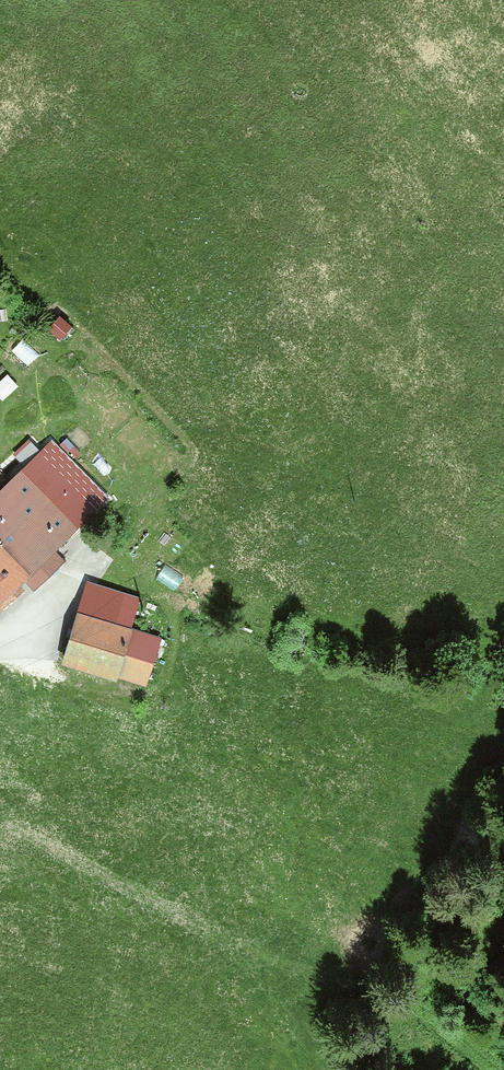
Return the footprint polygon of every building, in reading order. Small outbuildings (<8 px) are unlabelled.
[(58,309),(43,321),(56,337),(71,324),(58,309)] [(18,337),(9,351),(29,363),(38,350),(18,337)] [(18,386),(7,371),(0,377),(0,399),(1,400),(18,386)] [(0,487),(0,522),(39,561),(101,501),(46,445),(0,487)] [(21,577),(24,582),(33,573),(30,569),(39,561),(0,522),(0,598),(21,577)] [(176,587),(183,572),(161,563),(154,578),(176,587)] [(81,598),(78,607),(127,622),(131,612),(134,600),(86,583),(81,598)] [(76,616),(61,660),(112,676),(114,668),(143,678),(156,636),(126,627),(127,622),(78,607),(76,616)]
